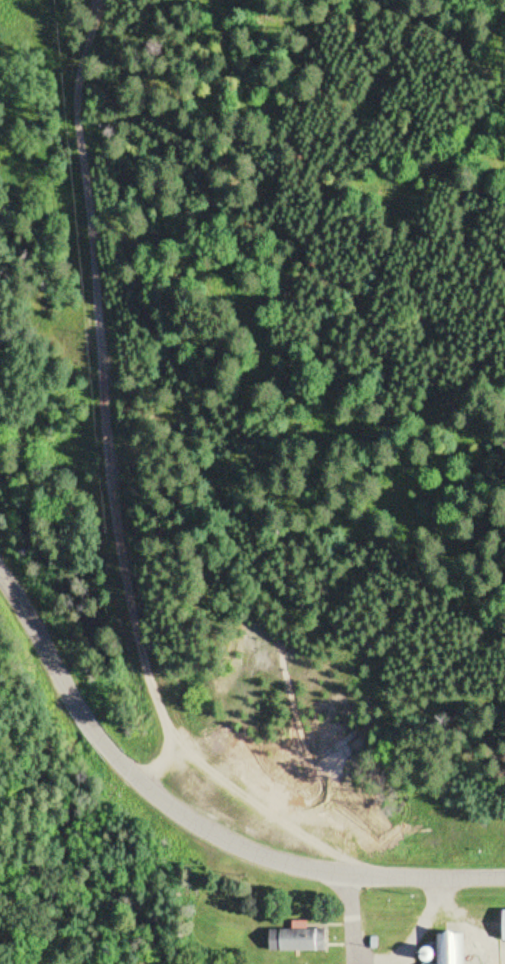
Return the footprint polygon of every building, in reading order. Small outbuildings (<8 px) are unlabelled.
[(293,931),(269,931),(269,953),(326,953),(326,930),(293,930),(293,931)] [(466,936),(436,936),(436,950),(428,950),(428,963),(466,963),(466,936)]
